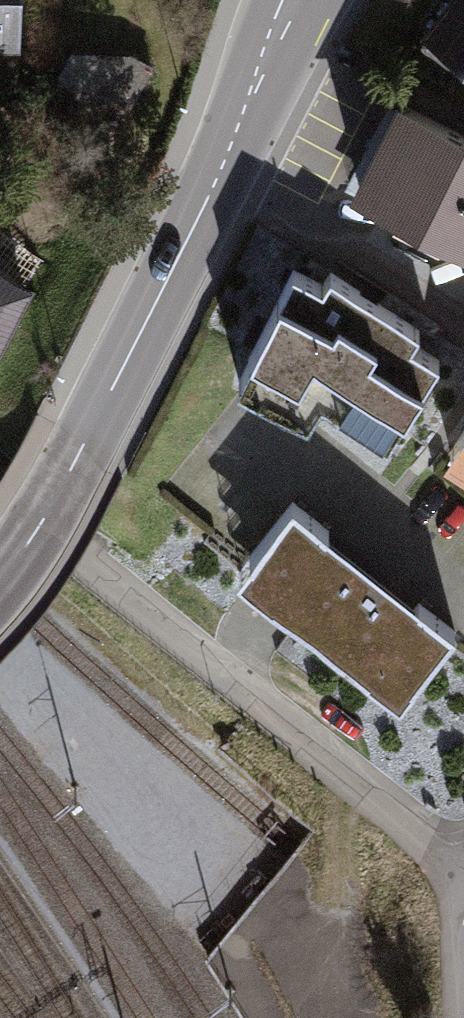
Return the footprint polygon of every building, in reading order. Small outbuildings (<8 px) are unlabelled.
[(19,48),(20,0),(0,0),(0,47),(19,48)] [(408,35),(463,74),(463,0),(433,0),(408,35)] [(68,56),(52,80),(106,117),(143,65),(106,57),(68,56)] [(371,108),(367,118),(331,193),(463,257),(463,152),(371,108)] [(26,289),(0,270),(0,325),(26,289)] [(315,301),(292,286),(244,362),(287,390),(300,370),(394,429),(438,359),(324,287),(315,301)] [(437,465),(463,482),(463,424),(437,465)] [(328,532),(292,504),(246,562),(287,594),(410,690),(455,632),(418,604),(413,610),(323,539),(328,532)]
